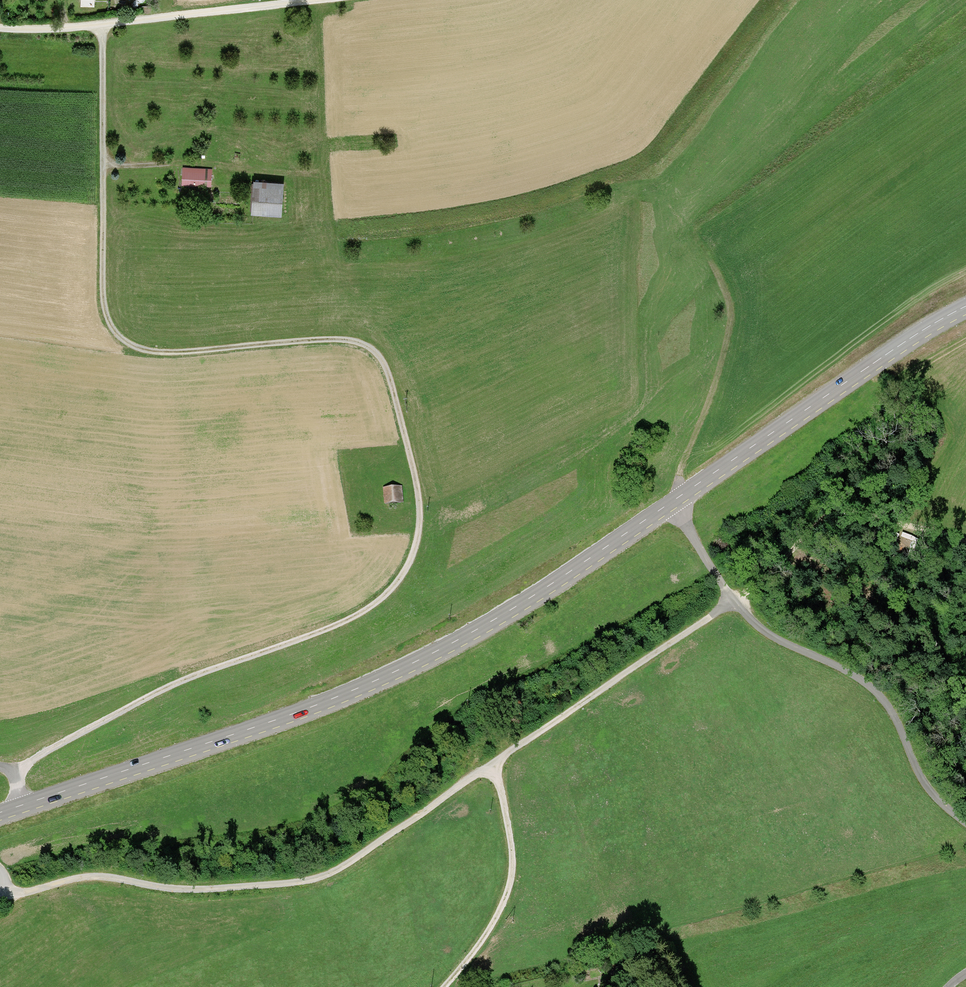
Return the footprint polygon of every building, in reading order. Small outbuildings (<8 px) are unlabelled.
[(210,171),(182,169),(181,184),(209,186),(210,171)] [(283,183),(255,181),(253,209),(281,211),(283,183)] [(382,489),(384,505),(401,503),(399,488),(382,489)] [(620,969),(606,971),(608,984),(622,982),(620,969)]
